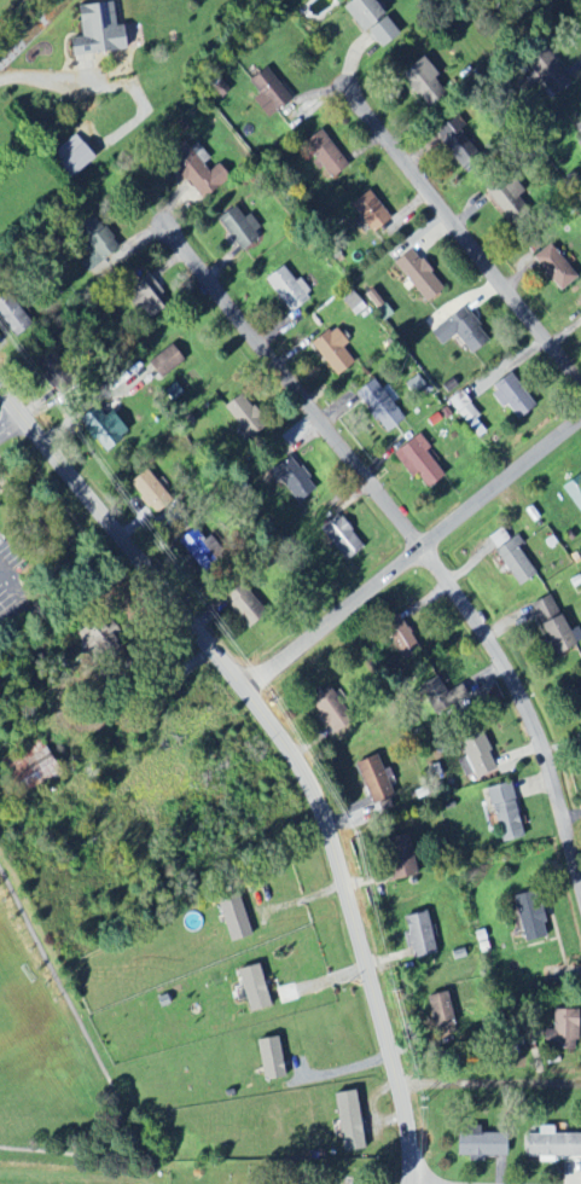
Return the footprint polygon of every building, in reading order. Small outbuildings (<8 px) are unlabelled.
[(378,49),(401,36),(381,0),(358,0),(352,4),(378,49)] [(82,6),(85,37),(73,38),(75,56),(132,50),(129,24),(120,25),(117,2),(82,6)] [(556,97),(573,81),(543,49),(526,65),(556,97)] [(431,108),(449,95),(437,79),(441,75),(427,56),(405,72),(431,108)] [(251,81),(262,94),(256,99),(272,119),(296,99),(269,67),(251,81)] [(322,169),(325,167),(334,178),(351,166),(324,130),(305,145),(322,169)] [(99,156),(77,132),(55,152),(77,176),(99,156)] [(231,177),(220,162),(213,167),(196,144),(190,148),(199,161),(182,173),(202,200),(231,177)] [(521,197),(524,193),(508,175),(488,193),(517,225),(533,211),(521,197)] [(354,203),(373,234),(394,221),(375,190),(354,203)] [(266,231),(251,213),(246,217),(237,206),(220,221),(244,250),(266,231)] [(551,244),(535,259),(566,291),(580,276),(580,275),(551,244)] [(397,265),(432,303),(449,286),(414,249),(397,265)] [(292,313),(314,299),(301,278),(297,282),(286,266),(268,278),(292,313)] [(35,324),(9,292),(0,299),(0,316),(18,338),(35,324)] [(475,354),(493,339),(466,307),(434,333),(445,346),(458,334),(475,354)] [(315,346),(342,376),(358,362),(346,348),(352,342),(338,325),(315,346)] [(188,360),(174,342),(146,365),(160,382),(188,360)] [(539,407),(513,372),(492,388),(506,407),(510,404),(522,420),(539,407)] [(406,383),(416,394),(427,383),(417,373),(406,383)] [(408,419),(375,379),(358,392),(391,433),(408,419)] [(481,416),(464,390),(450,399),(467,426),(481,416)] [(226,409),(252,440),(270,424),(245,393),(226,409)] [(133,432),(114,408),(96,423),(90,414),(83,420),(108,452),(133,432)] [(433,448),(424,434),(397,452),(415,480),(423,475),(431,488),(448,477),(430,450),(433,448)] [(320,489),(295,455),(274,470),(300,505),(320,489)] [(160,514),(176,500),(149,470),(133,485),(160,514)] [(343,514),(323,529),(349,562),(368,547),(343,514)] [(206,540),(195,527),(179,540),(206,574),(229,556),(213,535),(206,540)] [(520,542),(514,534),(491,550),(516,585),(533,573),(515,546),(520,542)] [(232,605),(251,629),(270,614),(251,590),(232,605)] [(526,604),(551,655),(572,645),(548,594),(526,604)] [(416,651),(399,613),(381,621),(399,659),(416,651)] [(101,623),(83,639),(102,660),(120,644),(101,623)] [(416,686),(433,715),(465,696),(458,684),(444,692),(434,675),(416,686)] [(323,733),(344,726),(331,686),(309,694),(323,733)] [(456,741),(469,768),(462,772),(463,775),(471,771),(473,777),(498,766),(481,729),(456,741)] [(27,788),(62,768),(46,742),(12,762),(27,788)] [(367,803),(388,797),(375,754),(353,760),(367,803)] [(389,880),(414,874),(405,834),(380,839),(389,880)] [(542,938),(539,906),(516,909),(520,940),(542,938)] [(409,957),(431,954),(426,912),(400,915),(404,949),(408,948),(409,957)] [(233,970),(245,1013),(266,1007),(254,964),(233,970)] [(431,1028),(451,1024),(445,992),(424,996),(431,1028)] [(550,1008),(549,1030),(540,1030),(539,1046),(574,1048),(576,1010),(550,1008)] [(260,1080),(280,1077),(272,1036),(252,1040),(260,1080)] [(362,1148),(350,1090),(329,1095),(340,1152),(362,1148)] [(551,1127),(535,1127),(535,1134),(524,1134),(524,1157),(535,1157),(535,1162),(552,1162),(552,1158),(580,1157),(580,1134),(551,1135),(551,1127)] [(502,1133),(453,1134),(454,1156),(502,1155),(502,1133)]
